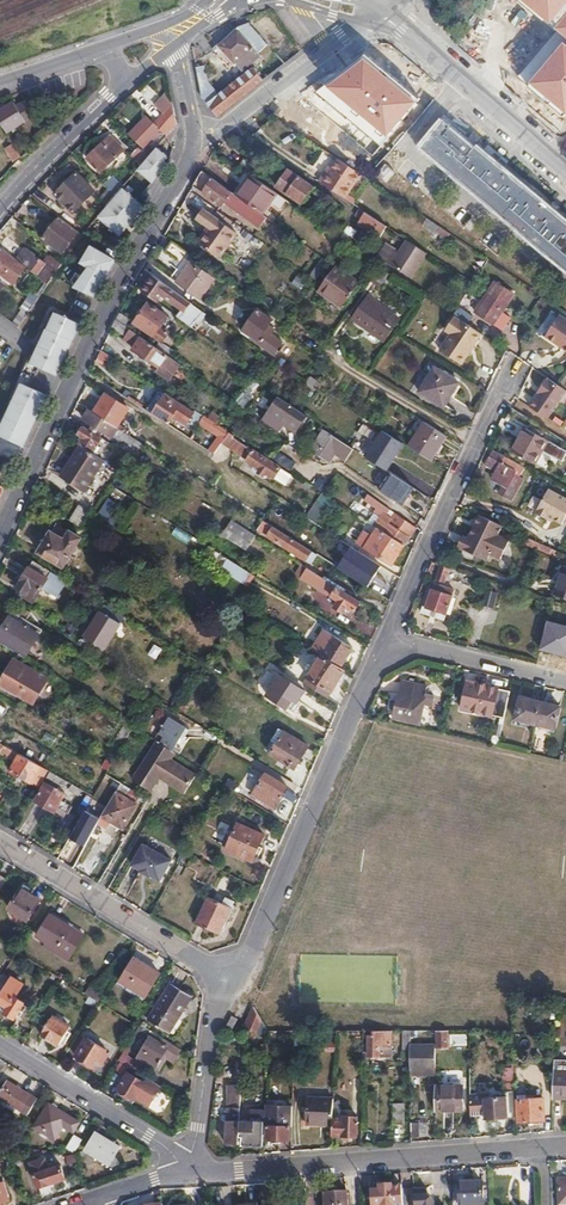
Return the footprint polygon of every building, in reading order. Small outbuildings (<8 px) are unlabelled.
[(553,22),(565,7),(565,0),(525,0),(553,22)] [(557,28),(565,36),(565,18),(557,28)] [(236,29),(212,48),(227,67),(233,62),(240,71),(259,55),(257,52),(265,45),(249,25),(236,29)] [(565,43),(531,84),(565,112),(565,111),(565,44),(565,43)] [(421,99),(367,55),(317,91),(380,146),(421,99)] [(203,64),(195,66),(199,83),(207,81),(203,64)] [(207,81),(199,83),(202,97),(217,116),(264,79),(253,65),(217,94),(207,81)] [(25,100),(20,104),(28,117),(33,113),(25,100)] [(0,110),(0,121),(6,131),(28,117),(20,104),(16,106),(13,102),(0,110)] [(164,138),(175,125),(170,103),(155,122),(146,114),(130,132),(151,152),(164,138)] [(444,119),(421,145),(565,267),(565,222),(444,119)] [(351,186),(358,174),(339,161),(294,132),(282,150),(296,158),(302,149),(347,178),(345,183),(351,186)] [(110,136),(88,158),(101,171),(123,149),(110,136)] [(12,162),(22,159),(17,143),(7,147),(12,162)] [(153,183),(174,160),(159,146),(138,169),(153,183)] [(374,174),(382,181),(391,172),(382,164),(374,174)] [(232,191),(203,170),(202,171),(194,184),(221,204),(232,191)] [(288,170),(276,186),(302,203),(313,187),(288,170)] [(89,185),(76,172),(55,193),(68,206),(89,185)] [(276,193),(251,175),(236,194),(242,198),(256,209),(262,213),(276,193)] [(112,177),(104,184),(108,188),(115,195),(122,187),(112,177)] [(121,236),(146,207),(123,187),(98,216),(121,236)] [(115,195),(108,188),(99,199),(106,206),(115,195)] [(30,194),(18,208),(38,224),(50,209),(30,194)] [(256,209),(242,198),(236,206),(250,217),(256,209)] [(233,210),(228,217),(254,236),(259,227),(247,219),(246,220),(233,210)] [(72,226),(78,230),(83,234),(94,220),(83,212),(72,226)] [(388,226),(366,212),(359,223),(381,237),(388,226)] [(72,226),(60,216),(43,238),(61,252),(78,230),(72,226)] [(235,232),(214,216),(208,225),(210,227),(199,242),(218,256),(235,232)] [(308,247),(325,259),(337,242),(320,230),(308,247)] [(115,239),(109,235),(77,289),(83,293),(115,239)] [(412,279),(429,254),(407,239),(399,250),(387,242),(378,256),(412,279)] [(193,255),(172,240),(166,248),(183,261),(172,277),(200,298),(213,280),(187,262),(193,255)] [(0,247),(0,248),(0,273),(4,276),(16,259),(0,247)] [(35,253),(26,266),(48,283),(48,282),(50,279),(60,265),(57,263),(53,267),(35,253)] [(358,283),(334,266),(317,290),(341,307),(358,283)] [(383,289),(392,275),(380,267),(370,280),(383,289)] [(190,302),(145,268),(139,277),(138,279),(147,285),(143,291),(158,302),(163,294),(185,309),(190,302)] [(26,393),(35,379),(82,297),(50,279),(48,282),(48,283),(29,312),(19,326),(9,341),(0,354),(0,381),(26,393)] [(515,295),(496,283),(477,313),(495,325),(515,295)] [(397,318),(367,296),(352,317),(382,339),(397,318)] [(134,322),(134,323),(151,335),(152,335),(166,314),(148,302),(134,322)] [(473,316),(458,306),(453,314),(454,314),(467,323),(473,316)] [(548,337),(559,313),(550,309),(539,333),(548,337)] [(247,326),(243,333),(272,354),(281,342),(270,334),(274,330),(269,326),(273,321),(258,310),(255,313),(255,316),(248,311),(241,322),(247,326)] [(130,319),(120,312),(116,319),(125,326),(130,319)] [(467,352),(480,332),(467,323),(454,314),(445,329),(450,333),(440,348),(461,364),(468,354),(467,352)] [(546,338),(565,351),(565,318),(561,314),(546,338)] [(116,319),(111,327),(125,336),(130,329),(125,326),(116,319)] [(134,323),(130,329),(141,337),(147,341),(151,335),(134,323)] [(130,329),(125,336),(124,337),(136,345),(141,337),(130,329)] [(141,337),(136,345),(133,349),(160,367),(165,360),(168,363),(172,358),(147,341),(141,337)] [(442,408),(457,383),(433,368),(418,392),(442,408)] [(550,419),(565,396),(565,389),(549,378),(530,405),(550,419)] [(159,390),(146,410),(153,414),(165,394),(159,390)] [(6,391),(0,404),(0,436),(11,442),(30,402),(6,391)] [(106,394),(94,412),(117,427),(129,408),(106,394)] [(165,394),(153,414),(168,424),(173,416),(187,425),(194,412),(165,394)] [(296,432),(307,416),(305,415),(283,400),(272,416),(296,432)] [(94,412),(90,410),(84,419),(91,424),(88,428),(94,432),(97,428),(136,453),(142,443),(117,427),(94,412)] [(213,410),(207,418),(216,423),(221,415),(213,410)] [(200,415),(194,412),(187,425),(192,428),(200,415)] [(207,418),(204,415),(200,421),(221,435),(225,429),(216,423),(207,418)] [(429,462),(445,436),(423,422),(407,448),(415,453),(429,462)] [(88,428),(83,425),(78,434),(82,437),(78,443),(80,444),(92,452),(102,437),(94,432),(88,428)] [(514,452),(535,464),(548,440),(527,428),(514,452)] [(329,462),(343,442),(325,430),(324,430),(311,450),(329,462)] [(381,430),(365,457),(386,470),(402,443),(381,430)] [(251,449),(233,438),(225,450),(243,462),(251,449)] [(92,452),(80,444),(61,475),(85,490),(105,460),(92,452)] [(526,467),(493,450),(486,464),(497,471),(493,479),(506,487),(501,496),(512,502),(524,480),(520,478),(526,467)] [(281,468),(254,451),(245,464),(259,473),(256,478),(263,482),(266,478),(273,482),(281,468)] [(281,453),(276,461),(291,471),(296,463),(281,453)] [(423,482),(435,465),(429,462),(415,453),(404,470),(423,482)] [(391,472),(380,488),(404,504),(415,488),(391,472)] [(565,527),(565,497),(549,488),(537,512),(565,527)] [(405,544),(416,526),(391,509),(368,493),(365,499),(377,507),(373,512),(381,517),(376,525),(405,544)] [(307,519),(323,526),(334,501),(319,494),(307,519)] [(78,504),(68,519),(74,523),(81,527),(91,512),(78,504)] [(504,526),(480,515),(469,538),(464,536),(459,546),(487,560),(490,553),(502,558),(511,541),(499,535),(504,526)] [(223,534),(246,549),(256,535),(232,520),(223,534)] [(306,559),(312,551),(275,527),(263,520),(257,529),(306,559)] [(392,563),(405,544),(376,525),(370,522),(357,542),(392,563)] [(81,527),(74,523),(70,531),(56,523),(39,551),(63,566),(85,530),(81,527)] [(543,551),(545,545),(525,536),(523,542),(543,551)] [(120,540),(114,549),(125,555),(130,546),(120,540)] [(381,581),(388,570),(348,544),(340,555),(381,581)] [(245,585),(253,573),(229,557),(222,570),(245,585)] [(66,581),(33,561),(17,586),(23,591),(23,595),(33,601),(41,586),(56,596),(66,581)] [(352,615),(361,601),(301,563),(297,572),(340,599),(336,605),(352,615)] [(445,582),(449,567),(440,564),(435,579),(445,582)] [(556,595),(565,599),(565,568),(556,595)] [(435,616),(446,619),(455,590),(434,584),(428,601),(425,601),(422,612),(431,615),(433,610),(437,611),(435,616)] [(494,609),(500,594),(489,590),(483,604),(494,609)] [(123,616),(104,604),(84,635),(104,648),(123,616)] [(18,605),(14,612),(25,619),(29,612),(18,605)] [(565,619),(565,615),(565,608),(557,605),(554,615),(565,619)] [(12,611),(0,630),(0,643),(25,659),(42,629),(25,619),(14,612),(12,611)] [(546,621),(539,650),(565,658),(565,626),(546,621)] [(322,653),(342,666),(353,647),(325,629),(313,648),(322,653)] [(305,682),(329,697),(346,669),(342,666),(322,653),(305,682)] [(9,659),(0,677),(0,685),(35,704),(48,680),(9,659)] [(280,674),(268,694),(288,706),(293,698),(298,701),(305,690),(280,674)] [(506,716),(511,692),(468,682),(462,707),(493,714),(506,716)] [(421,724),(427,698),(401,692),(395,718),(421,724)] [(516,718),(557,727),(562,704),(521,695),(516,718)] [(185,727),(169,717),(159,733),(175,743),(185,727)] [(284,729),(272,751),(295,767),(309,745),(284,729)] [(153,742),(130,781),(151,794),(159,781),(183,796),(195,776),(170,761),(174,754),(153,742)] [(49,772),(29,760),(4,746),(0,754),(16,762),(10,773),(40,788),(49,772)] [(69,783),(50,772),(47,779),(55,784),(56,783),(66,789),(69,783)] [(289,787),(266,773),(254,792),(277,807),(289,787)] [(56,813),(66,795),(46,783),(35,802),(56,813)] [(79,796),(82,790),(73,785),(70,791),(79,796)] [(105,818),(125,830),(139,806),(120,794),(105,818)] [(264,834),(236,823),(226,848),(253,860),(264,834)] [(172,860),(144,844),(132,865),(141,870),(141,871),(151,877),(152,876),(161,881),(172,860)] [(13,910),(30,921),(43,901),(26,890),(13,910)] [(223,903),(208,897),(195,924),(219,935),(235,901),(226,897),(223,903)] [(73,957),(86,936),(55,916),(42,937),(73,957)] [(158,972),(133,957),(119,980),(143,995),(158,972)] [(7,972),(0,983),(0,991),(4,994),(15,978),(7,972)] [(15,978),(4,994),(0,1000),(0,1009),(16,1020),(26,1004),(17,998),(25,985),(15,978)] [(152,1020),(172,1032),(181,1017),(178,1015),(191,994),(174,983),(161,1003),(152,1020)] [(262,1023),(255,1008),(250,1017),(245,1028),(255,1032),(258,1032),(262,1023)] [(72,1027),(53,1016),(41,1034),(60,1046),(72,1027)] [(143,1025),(138,1033),(151,1041),(140,1058),(158,1069),(164,1060),(162,1059),(165,1055),(166,1055),(175,1061),(182,1049),(143,1025)] [(393,1035),(375,1034),(375,1038),(370,1038),(370,1058),(393,1058),(393,1035)] [(450,1034),(439,1034),(439,1050),(448,1050),(448,1044),(450,1044),(450,1034)] [(97,1068),(108,1050),(89,1038),(78,1056),(97,1068)] [(437,1047),(412,1047),(412,1072),(437,1072),(437,1047)] [(125,1054),(121,1060),(139,1072),(144,1065),(125,1054)] [(164,1060),(158,1069),(160,1071),(169,1057),(166,1055),(165,1055),(162,1059),(164,1060)] [(508,1091),(515,1091),(514,1066),(505,1067),(506,1091),(508,1091)] [(120,1089),(118,1092),(134,1102),(146,1082),(130,1072),(119,1088),(120,1089)] [(554,1098),(565,1099),(565,1072),(555,1072),(554,1098)] [(38,1099),(9,1082),(0,1097),(0,1098),(28,1115),(38,1099)] [(437,1084),(436,1111),(457,1111),(457,1105),(463,1105),(463,1084),(437,1084)] [(226,1145),(239,1145),(241,1086),(230,1086),(229,1109),(227,1109),(226,1145)] [(511,1118),(511,1098),(508,1096),(494,1097),(493,1091),(474,1092),(475,1115),(495,1115),(495,1119),(511,1118)] [(333,1126),(333,1119),(333,1100),(307,1099),(307,1125),(333,1126)] [(546,1100),(519,1101),(520,1123),(546,1123),(546,1100)] [(74,1133),(81,1123),(50,1104),(35,1127),(56,1140),(64,1126),(74,1133)] [(265,1104),(265,1116),(267,1116),(266,1139),(292,1140),(292,1105),(265,1104)] [(393,1105),(393,1125),(403,1125),(403,1105),(393,1105)] [(333,1126),(333,1135),(358,1136),(358,1117),(350,1117),(350,1114),(342,1114),(342,1119),(333,1119),(333,1126)] [(244,1121),(243,1145),(263,1146),(263,1122),(244,1121)] [(429,1138),(429,1122),(412,1123),(412,1138),(429,1138)] [(122,1148),(97,1133),(87,1150),(111,1165),(122,1148)] [(75,1153),(83,1141),(74,1135),(67,1147),(75,1153)] [(60,1166),(36,1174),(41,1191),(50,1188),(49,1184),(65,1179),(60,1166)] [(0,1183),(0,1203),(10,1200),(5,1181),(0,1183)] [(557,1181),(559,1204),(565,1204),(565,1181),(557,1181)] [(482,1184),(460,1185),(460,1204),(482,1204),(482,1184)] [(402,1187),(391,1187),(391,1186),(378,1187),(378,1191),(370,1191),(371,1204),(403,1204),(402,1187)] [(434,1196),(428,1196),(428,1189),(414,1191),(415,1204),(434,1204),(434,1196)] [(271,1190),(259,1191),(260,1200),(272,1199),(271,1190)] [(347,1191),(324,1193),(325,1204),(348,1204),(347,1191)]
